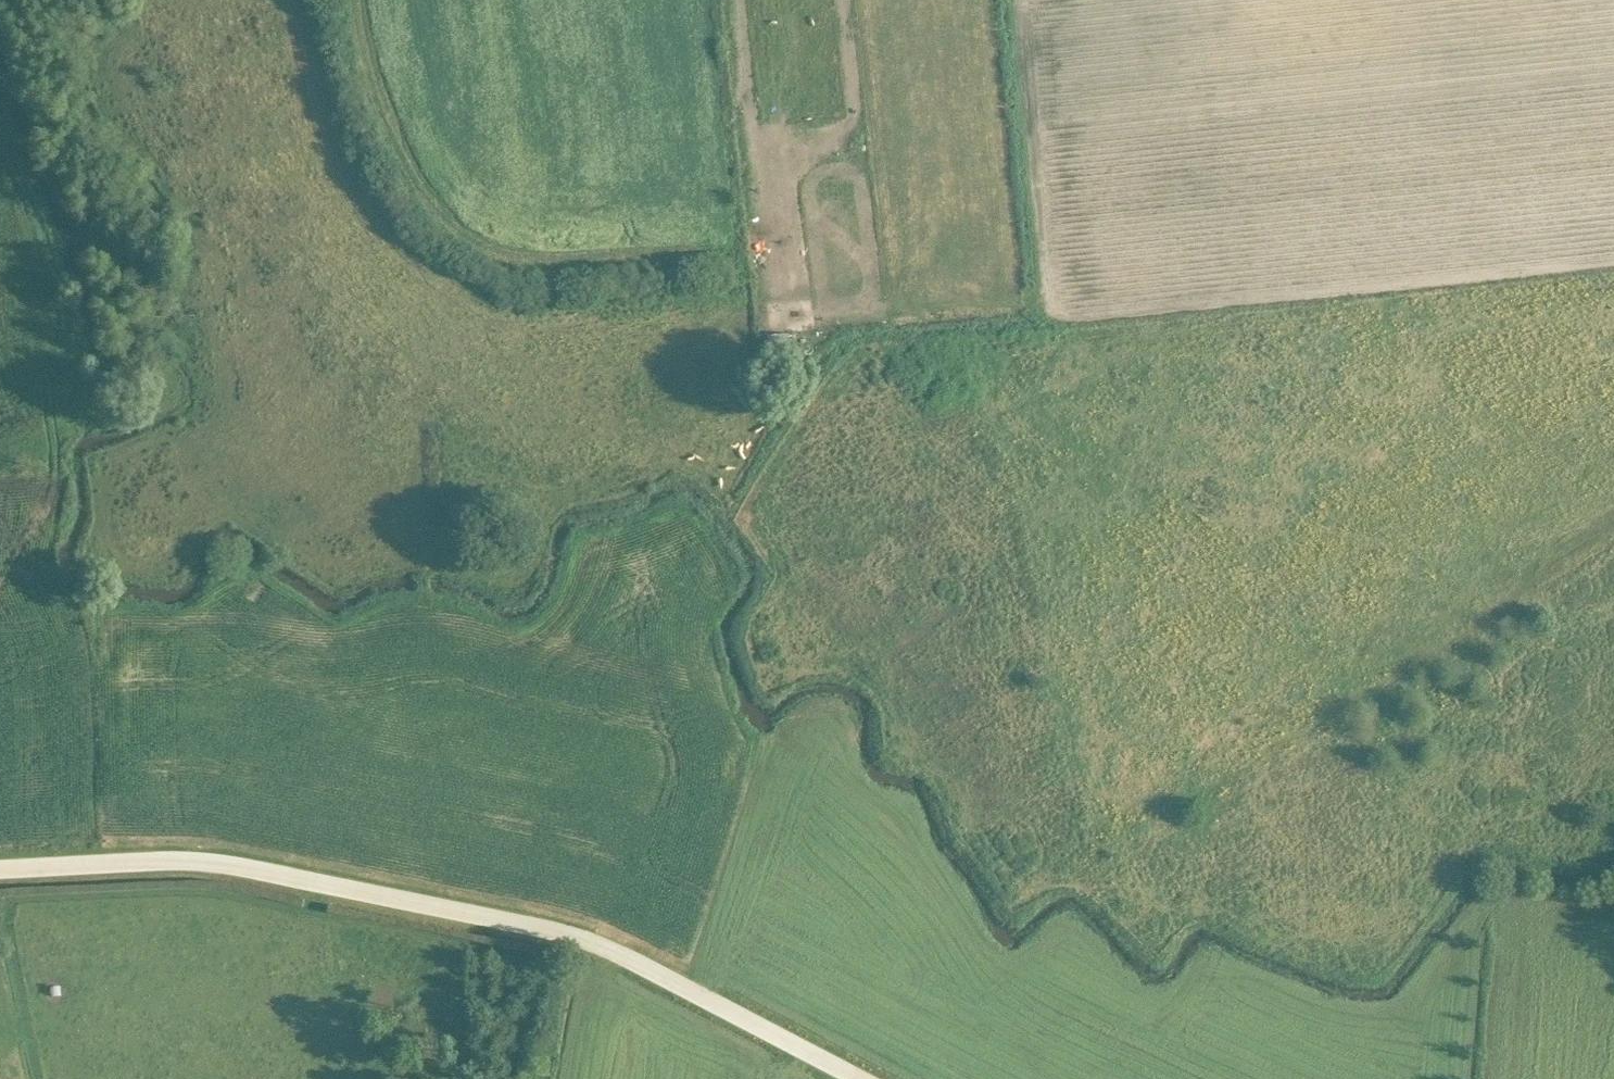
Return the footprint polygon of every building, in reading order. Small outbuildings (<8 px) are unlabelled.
[(102,846),(102,856),(120,857),(121,847),(102,846)]
